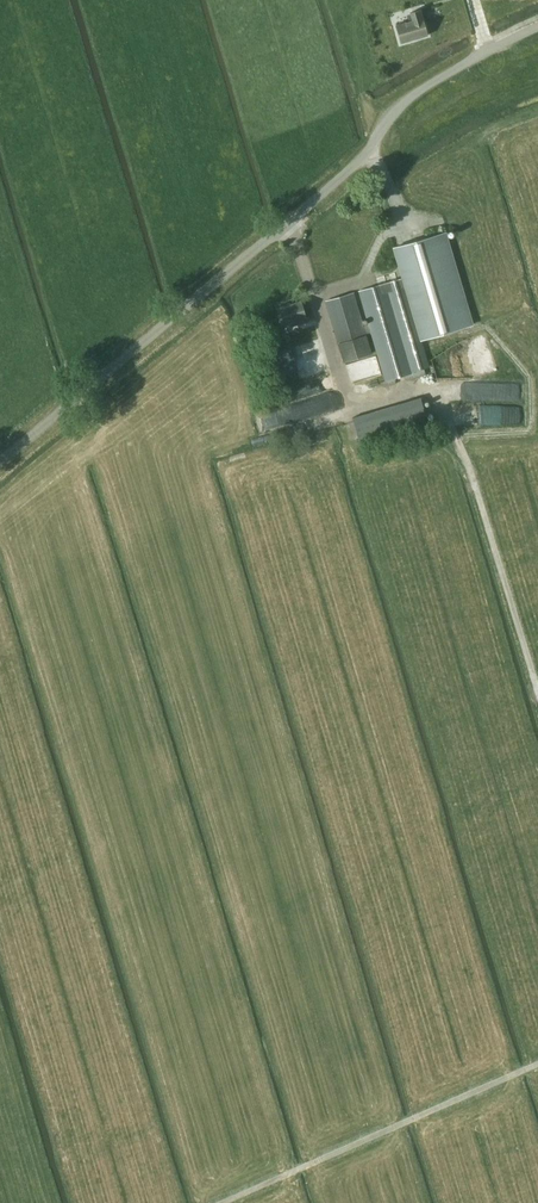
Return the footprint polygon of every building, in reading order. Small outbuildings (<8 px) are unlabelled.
[(401,43),(427,35),(420,10),(411,13),(413,21),(396,25),(401,43)] [(394,248),(421,339),(471,325),(444,233),(394,248)] [(412,372),(429,367),(403,278),(359,291),(369,324),(363,326),(353,293),(326,301),(344,361),(372,353),(367,335),(372,333),(385,381),(413,373),(412,372)] [(282,325),(290,322),(291,326),(307,322),(306,317),(305,318),(300,302),(277,308),(282,325)] [(272,379),(295,372),(288,348),(265,355),(272,379)] [(359,443),(429,423),(422,398),(352,418),(359,443)]
